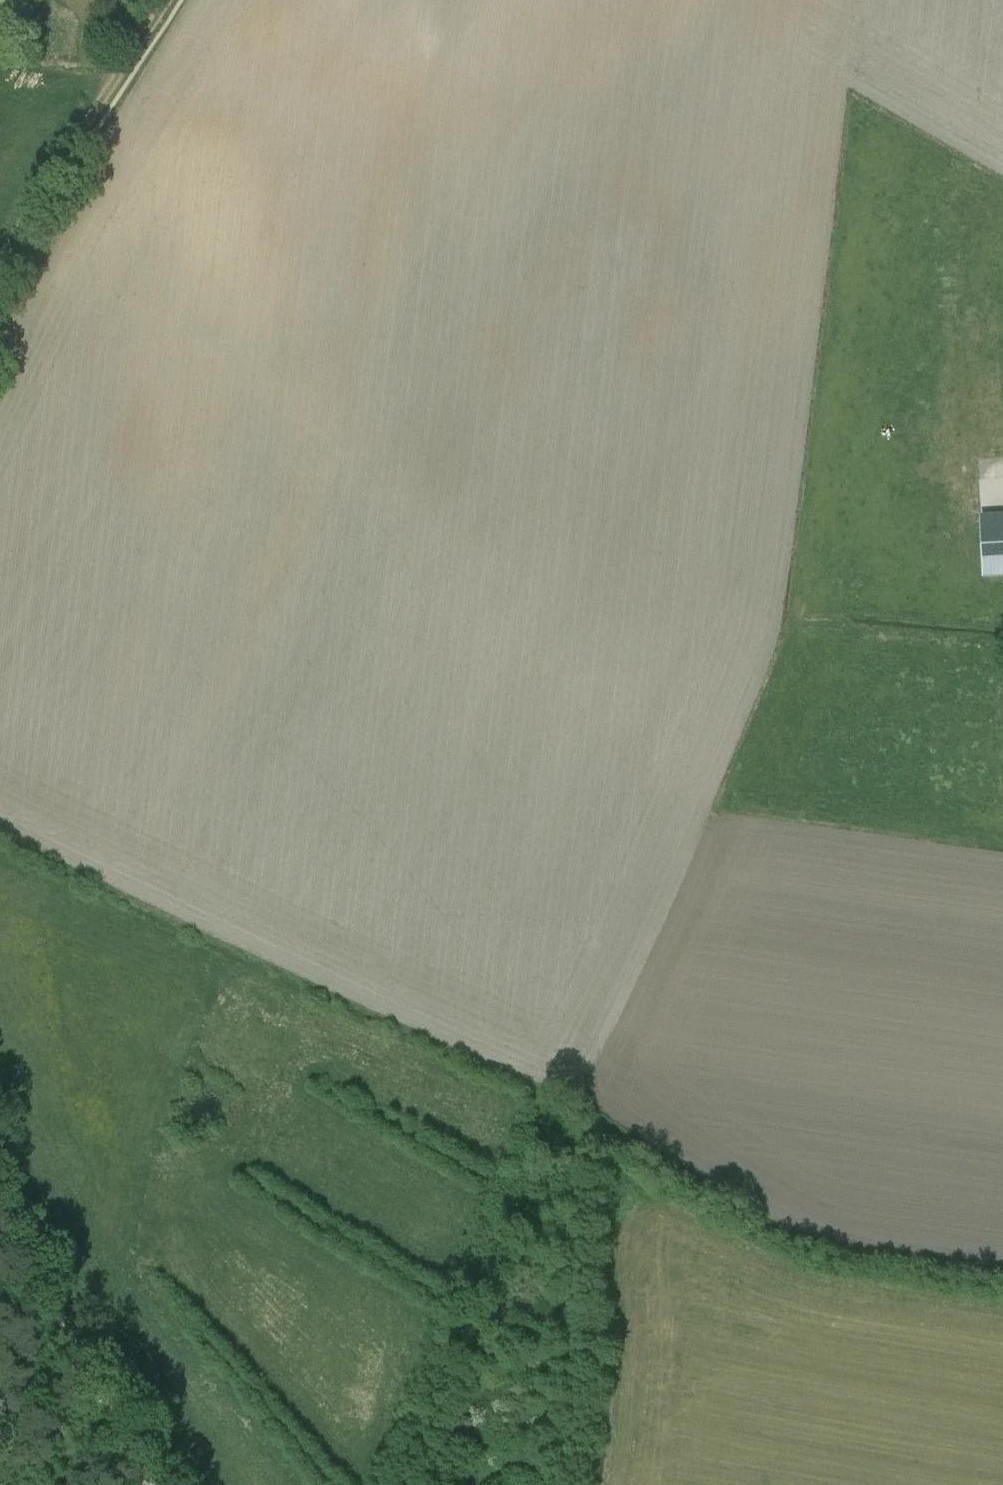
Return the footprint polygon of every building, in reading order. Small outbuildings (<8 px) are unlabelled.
[(981,517),(982,525),(983,554),(984,577),(1002,576),(1002,516),(981,517)]
